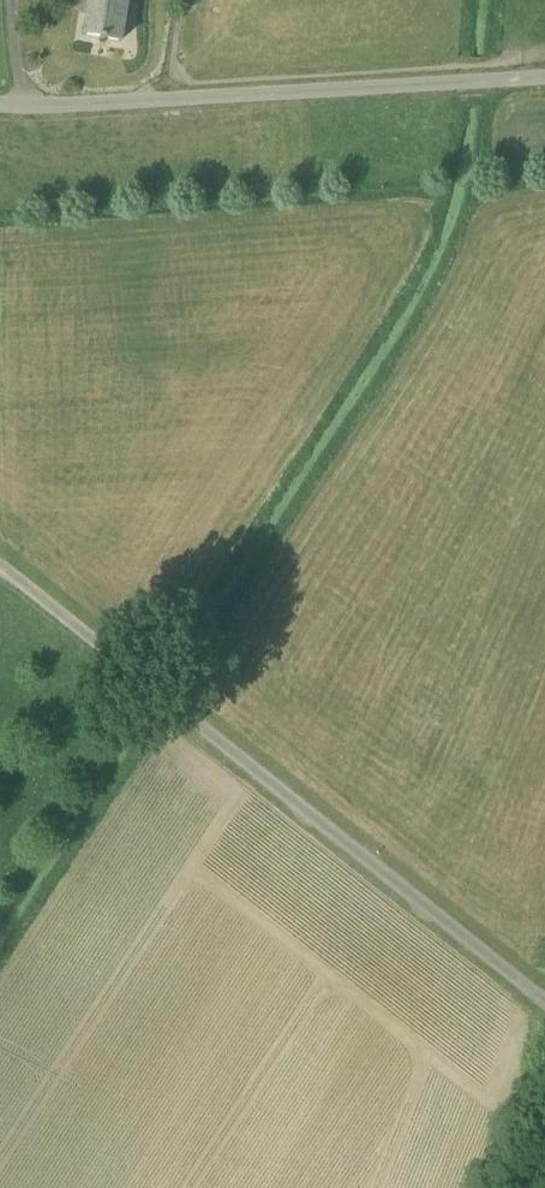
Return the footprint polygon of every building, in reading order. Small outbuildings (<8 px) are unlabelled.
[(82,36),(119,41),(125,1),(120,0),(87,0),(82,36)]
